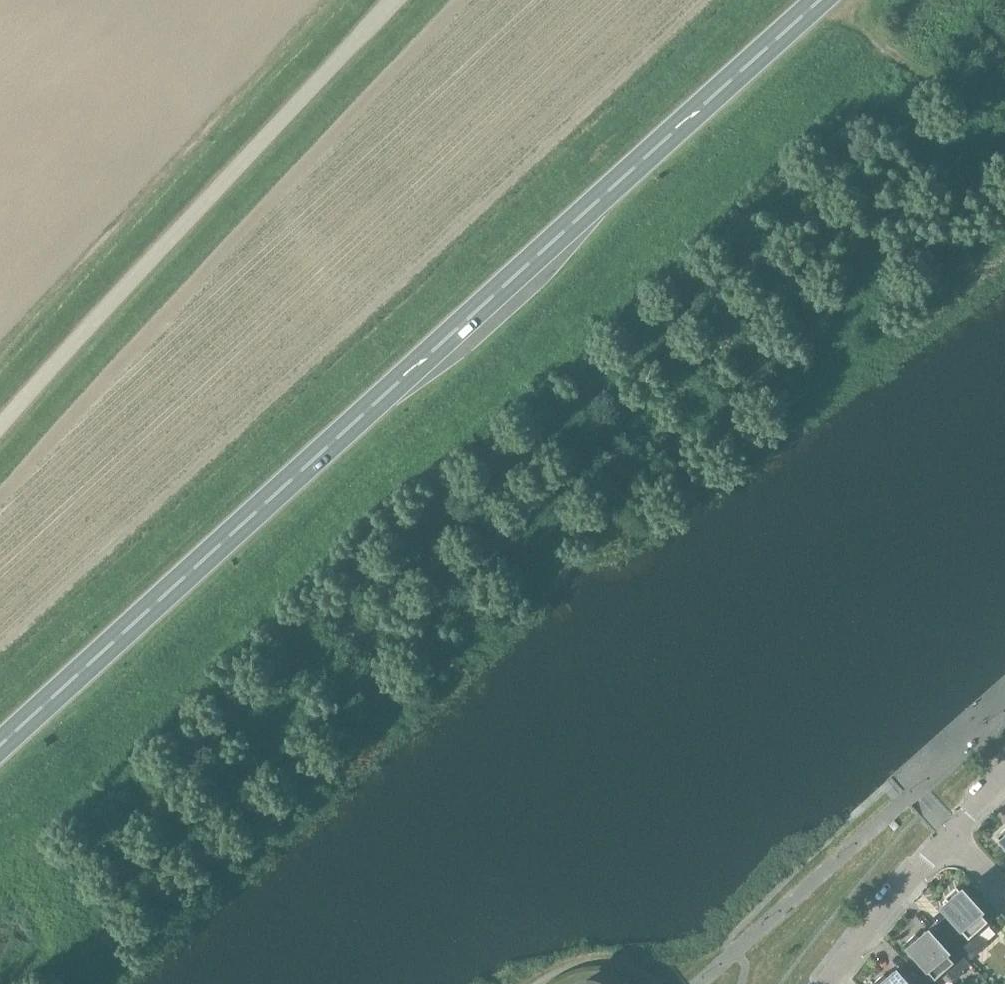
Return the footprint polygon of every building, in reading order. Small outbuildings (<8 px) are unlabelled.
[(995,838),(1004,849),(1004,829),(995,838)] [(990,926),(956,888),(944,899),(947,902),(940,908),(946,916),(936,926),(945,935),(947,933),(970,959),(986,945),(978,936),(990,926)] [(903,946),(933,980),(945,970),(953,979),(969,965),(949,942),(941,950),(925,932),(918,939),(915,935),(903,946)] [(893,972),(886,979),(883,975),(873,983),(903,983),(893,972)]
